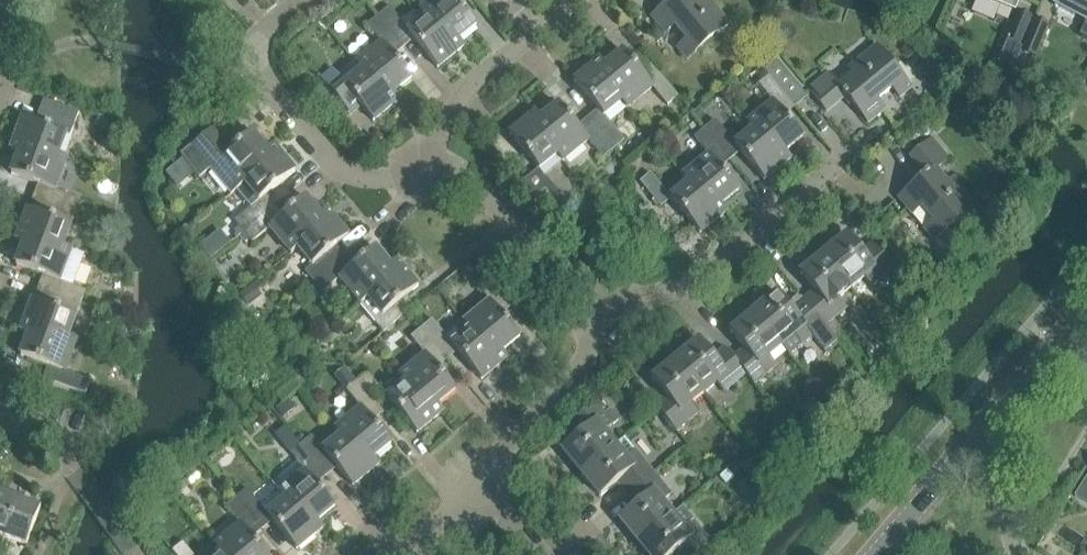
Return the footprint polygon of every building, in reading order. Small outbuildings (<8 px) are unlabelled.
[(444,30),(447,27),(459,41),(460,41),(478,26),(456,0),(436,0),(422,12),(427,19),(428,18),(440,33),(444,30)] [(653,18),(666,34),(675,26),(689,43),(679,51),(688,61),(730,26),(709,0),(707,0),(702,4),(699,0),(675,0),(653,18)] [(1015,13),(1019,2),(1022,3),(1023,0),(984,0),(1015,13)] [(1086,22),(1086,0),(1058,0),(1055,6),(1086,22)] [(439,69),(461,51),(465,48),(460,41),(459,41),(447,27),(444,30),(440,33),(428,18),(427,19),(410,33),(390,8),(379,17),(400,43),(410,35),(439,69)] [(1019,14),(1007,42),(1020,48),(1032,20),(1019,14)] [(376,86),(379,83),(383,79),(395,94),(396,93),(413,79),(390,51),(400,43),(379,17),(368,26),(383,44),(357,65),(363,71),(363,70),(376,86)] [(1039,20),(1025,55),(1034,58),(1048,24),(1039,20)] [(855,75),(840,87),(830,74),(809,91),(827,112),(845,98),(846,100),(848,98),(869,124),(884,112),(876,102),(893,89),(900,98),(912,89),(877,47),(850,70),(855,75)] [(618,83),(614,86),(610,89),(623,104),(622,104),(627,110),(653,89),(668,107),(679,98),(658,73),(648,81),(625,53),(607,68),(606,68),(618,83)] [(610,89),(614,86),(618,83),(606,68),(607,68),(601,61),(575,82),(603,117),(593,126),(614,151),(625,142),(605,118),(622,104),(623,104),(610,89)] [(775,61),(764,70),(786,98),(797,88),(775,61)] [(374,123),(397,104),(401,100),(396,93),(395,94),(383,79),(379,83),(376,86),(363,70),(363,71),(345,86),(338,78),(328,86),(349,112),(359,104),(374,123)] [(948,83),(941,75),(930,84),(937,92),(943,87),(948,83)] [(766,146),(770,143),(774,140),(786,154),(803,139),(780,111),(791,103),(786,98),(770,78),(759,87),(774,105),(748,126),(753,132),(755,132),(766,146)] [(691,111),(701,103),(695,96),(686,104),(691,111)] [(938,98),(936,111),(949,112),(951,99),(938,98)] [(553,136),(550,138),(546,142),(559,156),(558,156),(563,162),(589,141),(604,160),(614,151),(593,126),(583,134),(560,106),(542,120),(541,121),(553,136)] [(59,158),(59,157),(61,151),(72,123),(41,111),(36,124),(24,119),(12,151),(20,154),(21,153),(38,160),(41,151),(59,158)] [(539,170),(529,179),(523,184),(543,209),(549,204),(560,195),(540,171),(558,156),(559,156),(546,142),(550,138),(553,136),(541,121),(542,120),(536,114),(510,135),(539,170)] [(765,182),(787,164),(791,161),(786,154),(774,140),(770,143),(766,146),(755,132),(753,132),(736,146),(716,122),(705,131),(726,156),(737,148),(765,182)] [(253,164),(267,151),(252,134),(232,151),(215,131),(217,129),(216,128),(182,156),(200,178),(212,168),(233,193),(244,184),(259,172),(256,168),(253,164)] [(701,199),(705,196),(709,193),(721,207),(722,207),(739,192),(716,165),(726,156),(705,131),(695,139),(710,157),(684,179),(689,185),(690,185),(701,199)] [(900,199),(913,215),(922,207),(935,222),(925,230),(935,242),(977,207),(954,180),(948,185),(937,171),(949,160),(933,140),(911,158),(926,176),(924,177),(925,179),(900,199)] [(253,164),(256,168),(259,172),(244,184),(245,185),(259,202),(234,223),(238,227),(243,233),(269,211),(261,201),(295,172),(273,146),(267,151),(253,164)] [(12,176),(50,190),(45,202),(76,214),(81,200),(55,190),(67,159),(59,157),(59,158),(41,151),(38,160),(21,153),(20,154),(12,176)] [(700,236),(723,217),(727,214),(722,207),(721,207),(709,193),(705,196),(701,199),(690,185),(689,185),(672,199),(651,174),(641,183),(662,208),(671,200),(700,236)] [(312,236),(309,232),(306,228),(321,216),(320,215),(306,198),(278,222),(269,211),(243,233),(252,244),(270,228),(291,254),(298,249),(298,248),(312,236)] [(64,247),(66,242),(76,214),(45,202),(41,215),(28,210),(17,241),(25,244),(42,251),(46,241),(63,248),(64,247)] [(306,228),(309,232),(312,236),(298,248),(298,249),(312,266),(305,272),(314,283),(339,262),(331,251),(349,236),(327,210),(320,215),(321,216),(306,228)] [(238,227),(233,231),(236,234),(238,237),(243,233),(238,227)] [(848,237),(824,256),(853,291),(866,280),(873,289),(896,270),(877,247),(865,257),(848,237)] [(16,267),(54,281),(50,294),(81,305),(86,291),(60,282),(72,250),(64,247),(63,248),(46,241),(42,251),(25,244),(16,267)] [(383,287),(379,283),(376,279),(391,267),(390,266),(376,249),(347,272),(339,262),(314,283),(322,293),(340,279),(362,305),(369,299),(368,299),(383,287)] [(806,305),(825,328),(848,310),(841,301),(853,291),(824,256),(801,276),(817,296),(806,305)] [(362,305),(375,322),(384,333),(409,312),(415,308),(406,297),(418,287),(397,260),(390,266),(391,267),(376,279),(379,283),(383,287),(368,299),(369,299),(362,305)] [(491,303),(469,320),(465,324),(470,331),(471,330),(483,345),(487,342),(491,339),(502,353),(503,353),(521,338),(497,310),(508,301),(487,276),(476,285),(491,303)] [(239,295),(249,306),(260,297),(256,292),(260,289),(254,282),(239,295)] [(68,338),(70,333),(81,305),(50,294),(45,305),(33,301),(21,333),(29,336),(29,335),(46,342),(50,332),(68,339),(68,338)] [(754,314),(782,348),(796,337),(803,347),(825,328),(806,305),(802,300),(790,310),(778,294),(754,314)] [(736,362),(747,375),(755,385),(777,367),(770,358),(782,348),(754,314),(730,333),(747,353),(736,362)] [(491,339),(487,342),(483,345),(471,330),(470,331),(453,345),(433,320),(422,329),(443,355),(454,346),(482,381),(508,359),(503,353),(502,353),(491,339)] [(426,356),(404,374),(400,377),(406,385),(406,384),(418,399),(422,395),(426,392),(439,406),(456,392),(433,364),(443,355),(422,329),(411,338),(426,356)] [(55,384),(85,395),(90,382),(64,372),(76,341),(68,338),(68,339),(50,332),(46,342),(29,335),(29,336),(21,357),(60,371),(55,384)] [(676,361),(704,395),(717,384),(725,393),(747,375),(736,362),(728,353),(717,362),(700,342),(676,361)] [(659,410),(677,433),(699,415),(691,405),(704,395),(676,361),(653,380),(670,401),(659,410)] [(369,397),(380,388),(368,373),(357,383),(369,397)] [(94,383),(90,393),(106,399),(110,389),(94,383)] [(362,409),(340,427),(336,430),(342,437),(354,451),(358,448),(362,445),(373,459),(375,459),(392,445),(368,417),(379,408),(369,397),(357,383),(347,391),(362,409)] [(444,412),(439,406),(426,392),(422,395),(418,399),(406,384),(406,385),(389,399),(388,399),(389,400),(417,434),(444,412)] [(287,401),(275,411),(281,419),(293,409),(287,401)] [(596,404),(573,423),(583,435),(562,452),(582,475),(616,447),(605,433),(615,425),(616,419),(612,415),(607,414),(602,418),(599,415),(603,412),(596,404)] [(280,443),(284,442),(287,438),(286,434),(283,431),(278,432),(276,436),(276,440),(280,443)] [(362,445),(358,448),(354,451),(342,437),(325,451),(313,437),(302,446),(323,472),(333,463),(353,487),(380,465),(375,459),(373,459),(362,445)] [(306,473),(284,491),(280,494),(285,501),(286,500),(298,514),(301,511),(305,508),(317,523),(318,522),(336,507),(313,480),(323,472),(302,446),(291,455),(306,473)] [(622,482),(631,493),(654,474),(636,453),(627,460),(616,447),(582,475),(601,499),(622,482)] [(620,521),(639,545),(674,516),(663,504),(672,496),(654,474),(631,493),(640,504),(620,521)] [(1076,497),(1086,504),(1086,479),(1076,497)] [(305,508),(301,511),(298,514),(286,500),(285,501),(268,515),(248,490),(237,499),(258,525),(268,517),(297,551),(324,529),(318,522),(317,523),(305,508)] [(761,491),(748,502),(753,509),(767,497),(761,491)] [(4,540),(19,501),(0,494),(0,538),(4,540)] [(220,544),(216,547),(221,553),(222,553),(224,554),(266,554),(248,533),(258,525),(237,499),(227,508),(241,526),(220,544)] [(4,540),(26,548),(41,510),(19,501),(4,540)] [(639,545),(648,554),(675,554),(679,552),(682,554),(698,554),(711,544),(693,522),(684,529),(674,516),(639,545)] [(183,543),(173,552),(175,554),(193,554),(183,543)]
